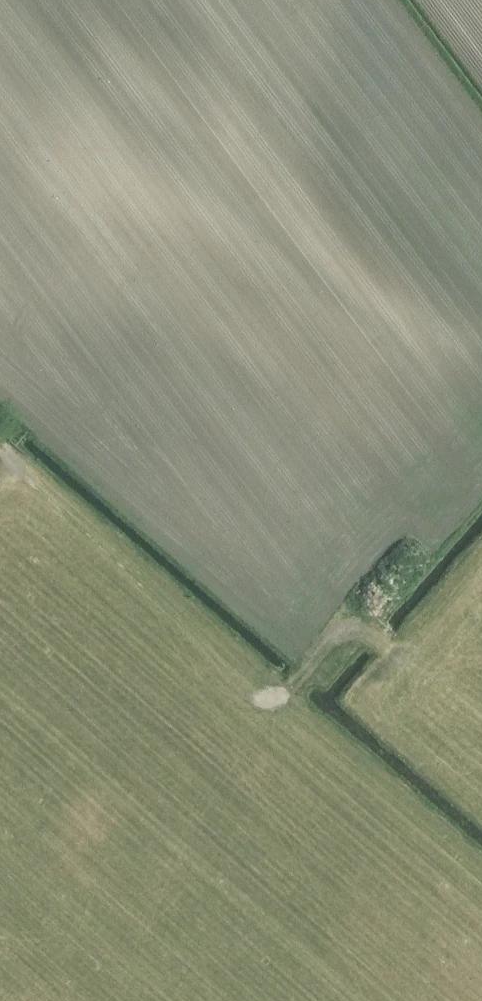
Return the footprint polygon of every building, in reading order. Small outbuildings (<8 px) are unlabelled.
[(386,604),(397,610),(404,595),(394,589),(386,604)]
